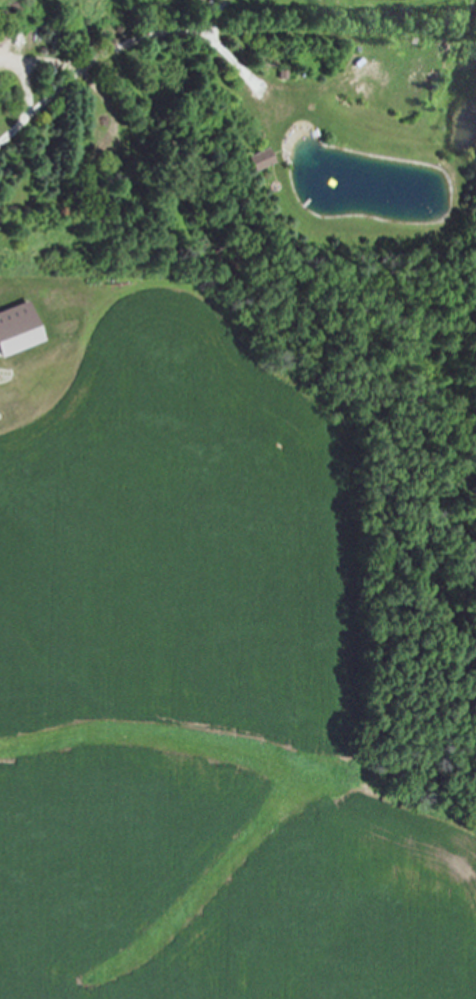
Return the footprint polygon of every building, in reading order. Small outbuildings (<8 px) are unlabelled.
[(244,159),(251,174),(271,164),(264,149),(244,159)] [(37,344),(22,303),(0,311),(0,357),(37,344)]
